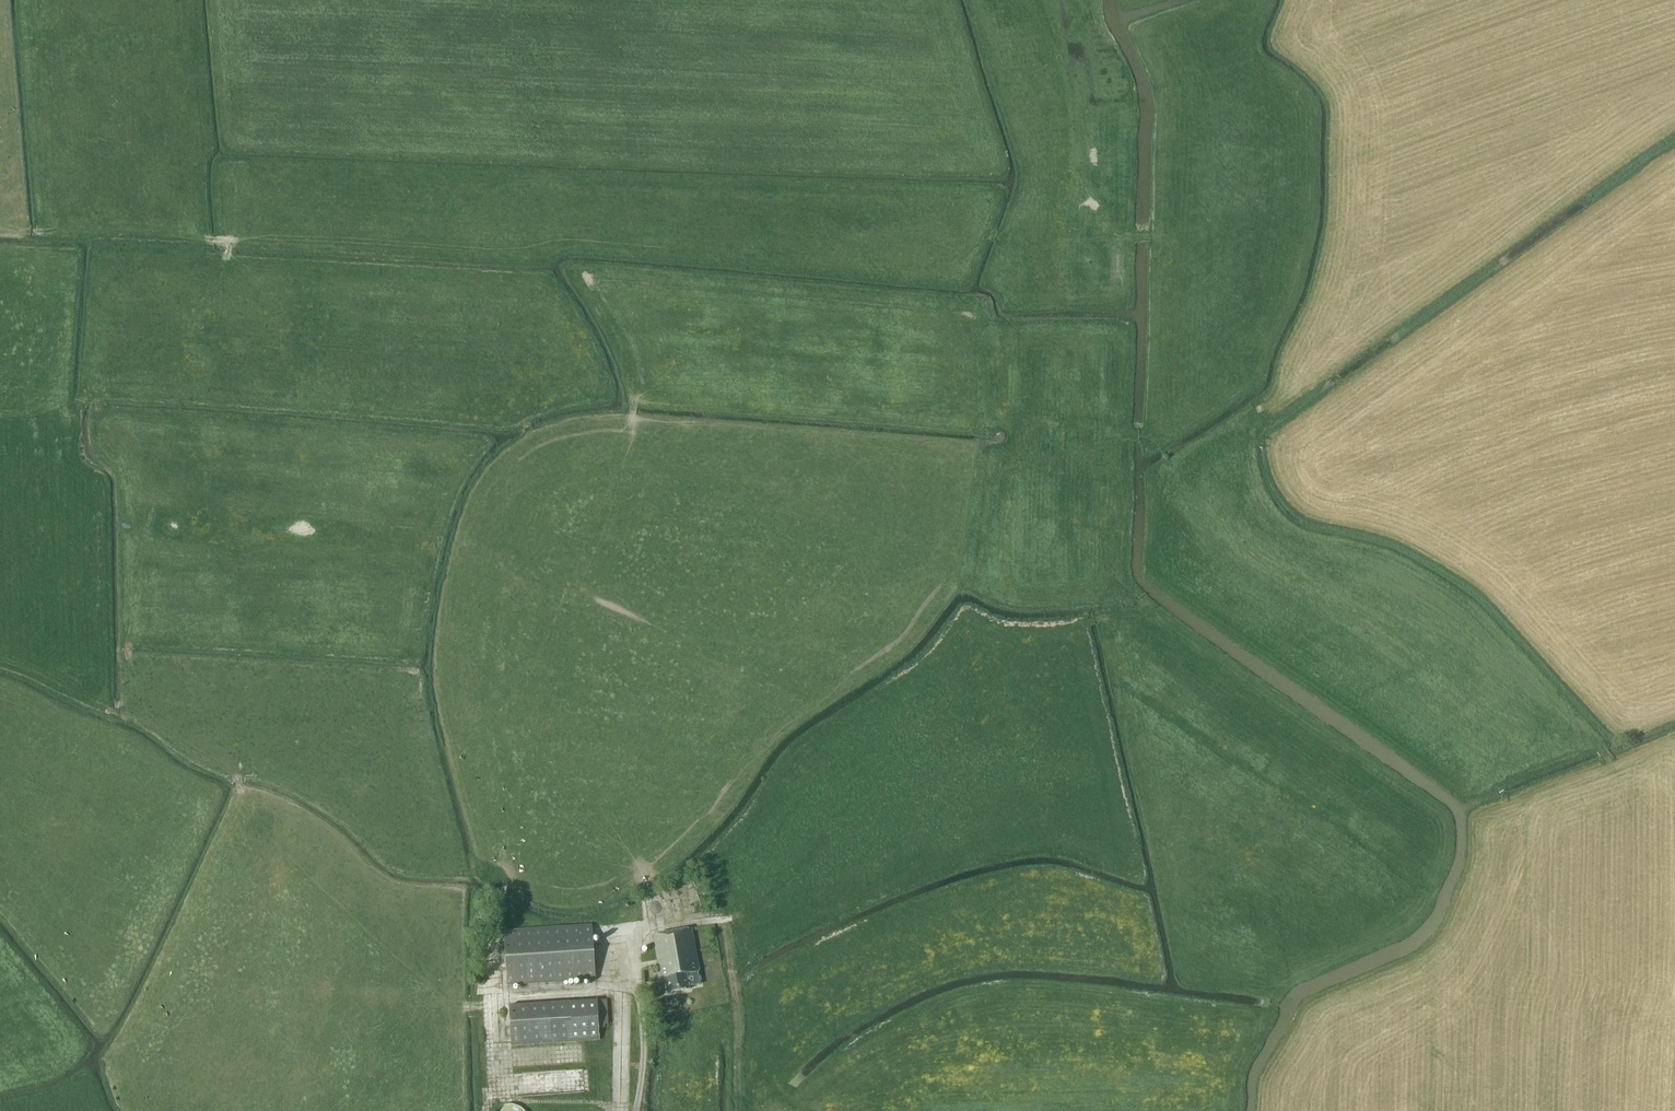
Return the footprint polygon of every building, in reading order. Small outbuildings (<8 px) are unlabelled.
[(595,980),(592,925),(504,931),(508,985),(595,980)] [(700,972),(692,928),(653,935),(661,979),(666,978),(669,993),(690,989),(687,974),(700,972)] [(600,1040),(598,1001),(509,1006),(512,1045),(600,1040)]
